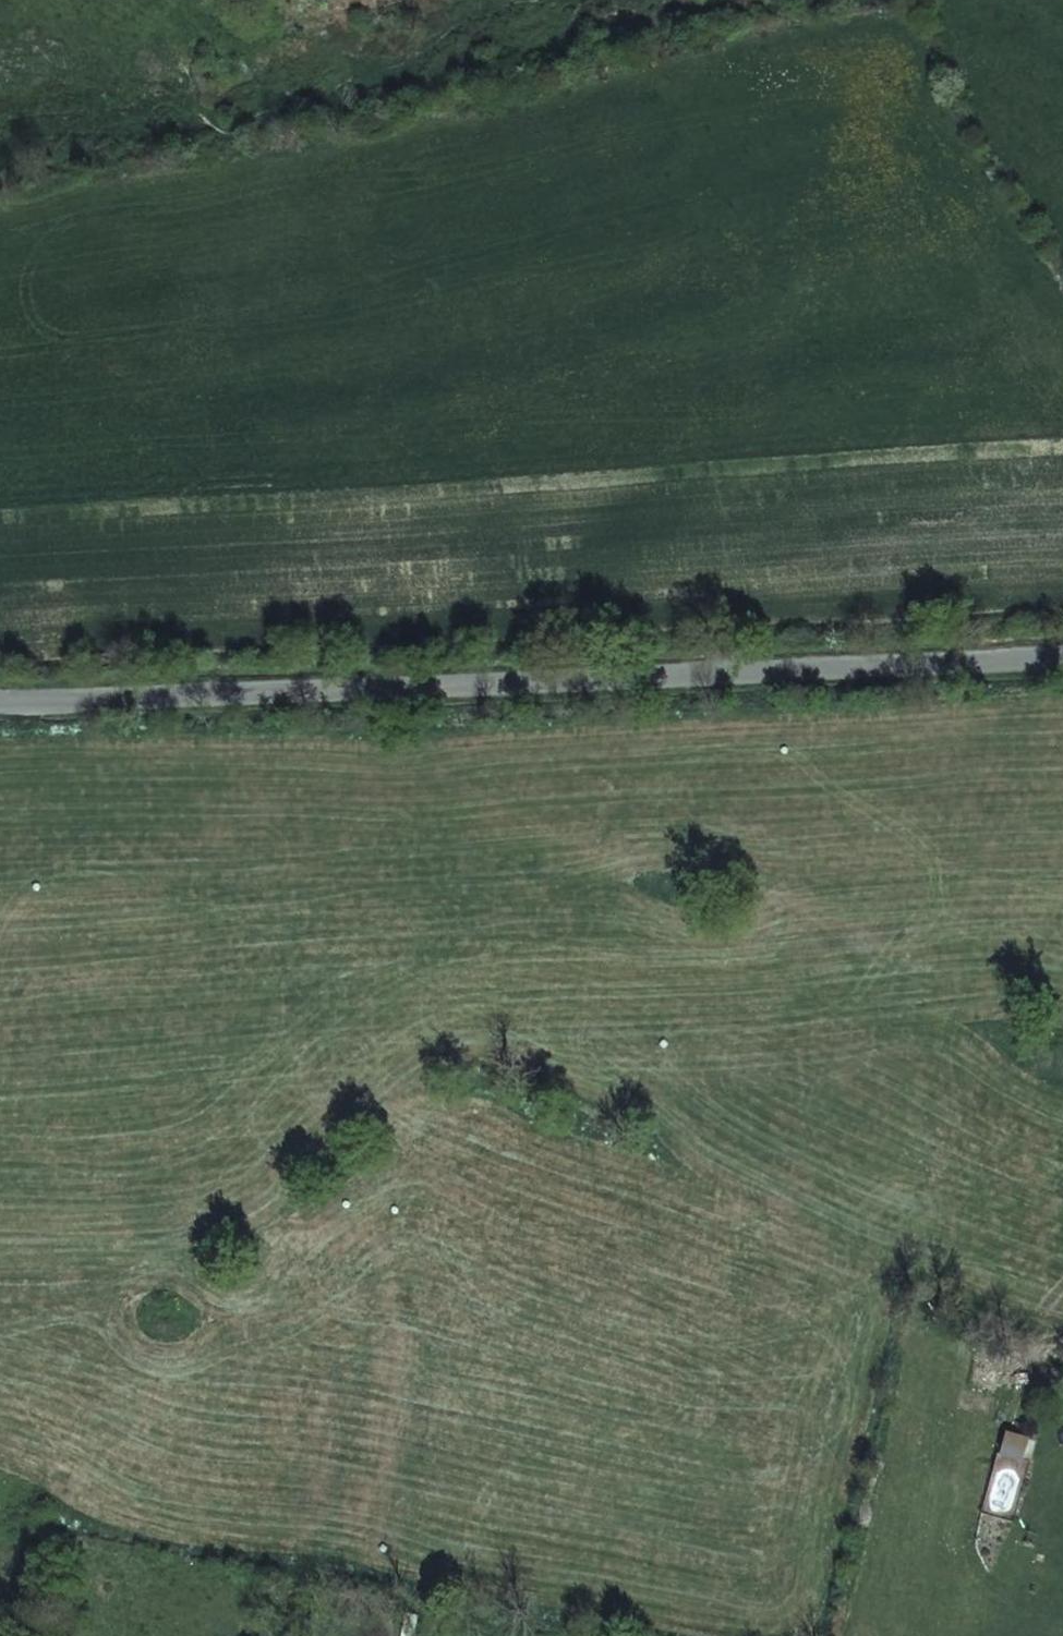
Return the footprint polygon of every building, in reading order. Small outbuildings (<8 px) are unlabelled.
[(1002,1432),(997,1457),(1021,1462),(1026,1436),(1002,1432)]
